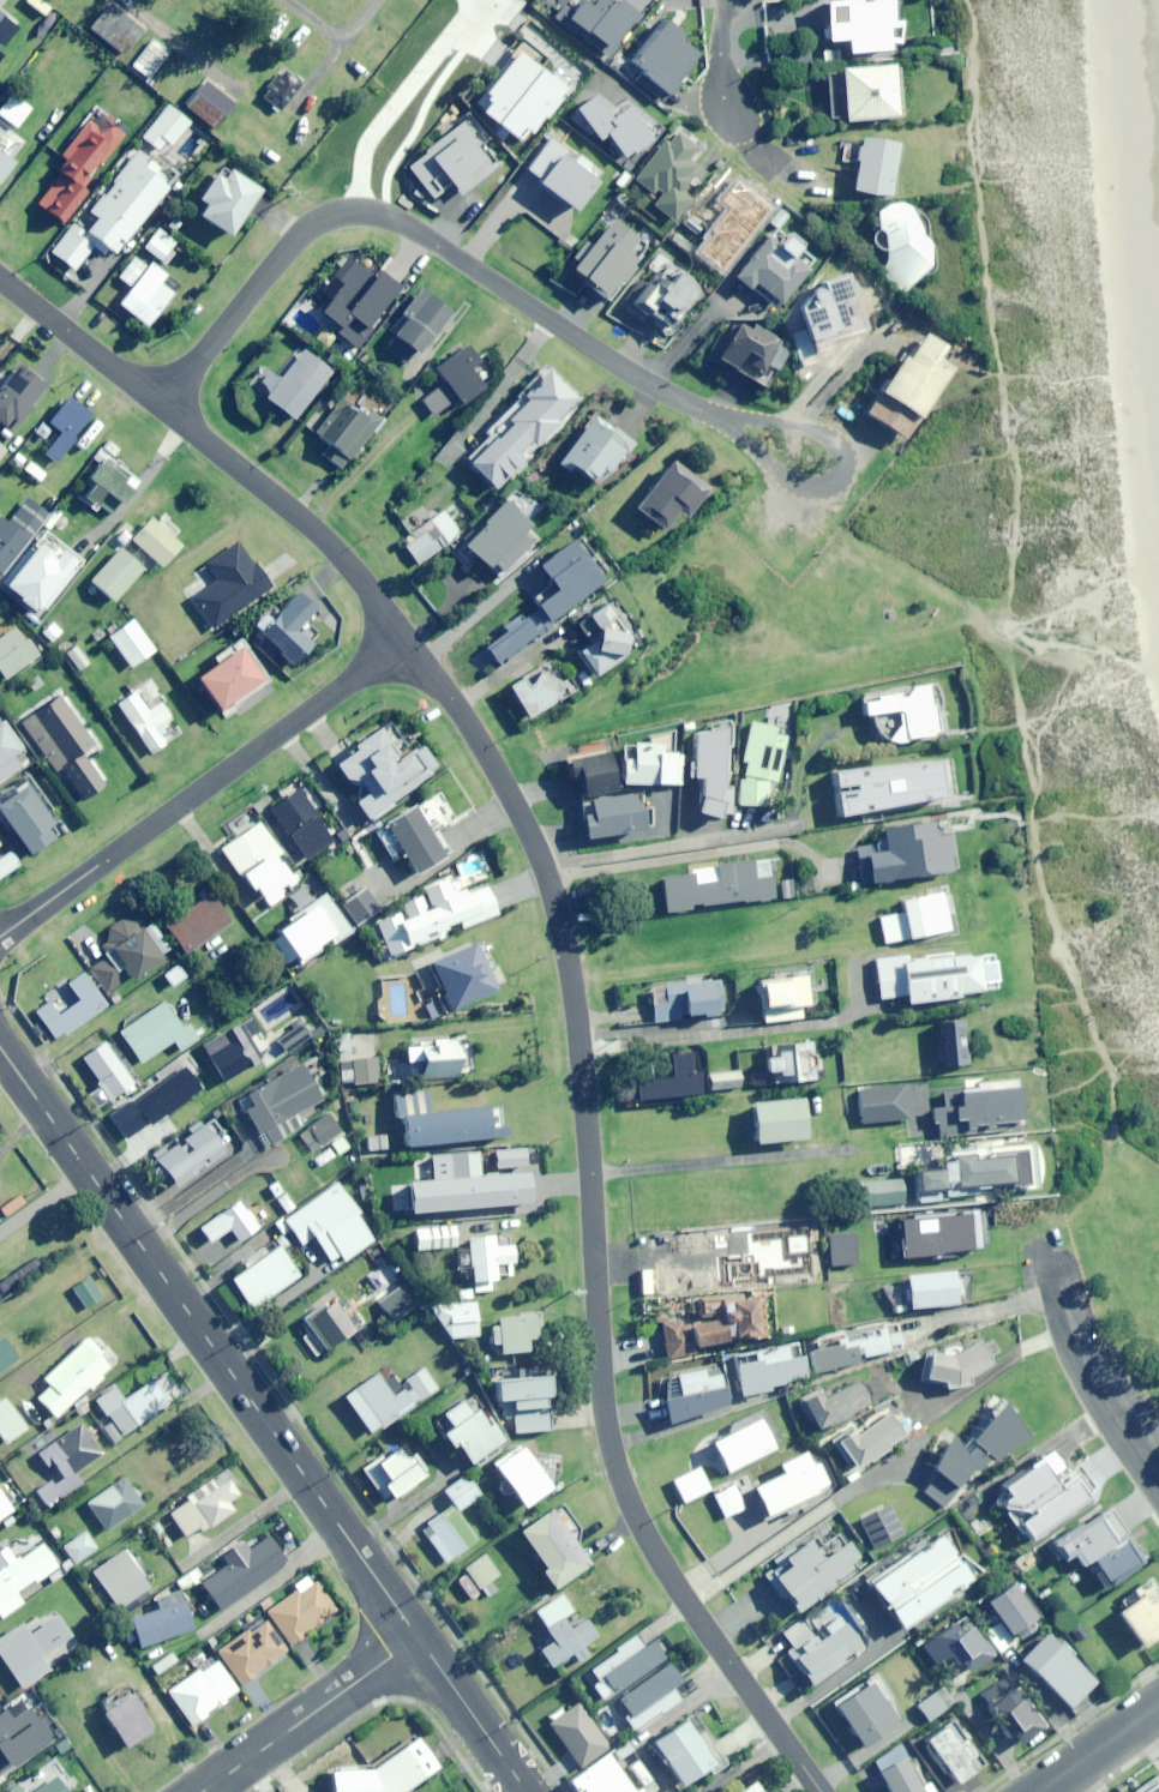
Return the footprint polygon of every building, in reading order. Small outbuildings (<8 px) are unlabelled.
[(66,11),(75,0),(52,0),(66,11)] [(179,0),(158,0),(173,9),(179,0)] [(267,0),(241,0),(258,13),(267,0)] [(587,0),(568,0),(557,15),(611,57),(616,50),(611,47),(630,22),(633,24),(641,14),(622,0),(619,0),(616,4),(611,0),(599,0),(594,6),(587,0)] [(823,1),(826,40),(845,39),(846,52),(888,48),(887,41),(896,42),(899,19),(891,20),(889,0),(838,0),(823,1)] [(273,45),(295,17),(280,4),(257,33),(273,45)] [(19,27),(0,12),(0,43),(3,46),(19,27)] [(125,54),(144,29),(121,12),(102,36),(125,54)] [(219,46),(232,30),(216,17),(203,33),(219,46)] [(677,39),(681,34),(665,21),(633,61),(644,71),(637,80),(663,101),(678,82),(676,80),(697,54),(677,39)] [(149,79),(169,53),(153,40),(132,65),(149,79)] [(825,61),(841,61),(841,49),(825,49),(825,61)] [(824,69),(827,119),(899,114),(896,64),(824,69)] [(281,110),(302,84),(285,70),(264,97),(281,110)] [(213,130),(234,103),(205,82),(185,108),(213,130)] [(608,118),(591,94),(573,108),(575,111),(568,118),(589,135),(591,132),(596,139),(603,134),(620,156),(628,151),(631,152),(650,138),(625,106),(608,118)] [(332,120),(342,106),(328,96),(318,109),(332,120)] [(174,136),(185,120),(171,110),(160,126),(174,136)] [(321,139),(330,127),(308,110),(288,137),(306,150),(316,135),(321,139)] [(107,159),(123,134),(92,114),(78,137),(81,139),(38,206),(65,223),(84,193),(81,191),(103,156),(107,159)] [(406,166),(431,198),(449,184),(457,195),(490,168),(466,139),(471,134),(459,120),(422,150),(424,152),(406,166)] [(667,142),(662,139),(633,178),(651,194),(655,188),(662,193),(652,204),(673,221),(691,198),(681,190),(690,179),(686,176),(695,164),(687,158),(697,146),(675,130),(667,142)] [(522,170),(574,210),(602,174),(594,167),(588,175),(581,171),(586,164),(575,155),(569,162),(560,155),(565,149),(548,136),(522,170)] [(897,142),(858,137),(850,189),(888,195),(897,142)] [(82,237),(94,246),(104,254),(109,247),(111,249),(112,248),(117,252),(171,186),(156,174),(162,167),(139,148),(112,181),(115,183),(105,195),(104,194),(89,211),(98,218),(87,232),(82,237)] [(16,163),(0,150),(0,182),(16,163)] [(230,235),(260,190),(228,170),(222,179),(215,175),(199,199),(207,204),(199,215),(230,235)] [(717,193),(727,181),(714,170),(704,182),(717,193)] [(769,214),(739,190),(715,221),(734,236),(739,231),(750,239),(769,214)] [(883,204),(874,211),(876,228),(882,233),(884,259),(882,264),(878,271),(902,292),(928,265),(927,241),(918,234),(918,226),(907,206),(898,201),(883,204)] [(777,229),(788,216),(780,209),(769,222),(777,229)] [(569,270),(603,299),(634,259),(627,252),(636,238),(610,217),(569,270)] [(52,251),(75,269),(94,246),(82,237),(87,232),(75,222),(52,251)] [(751,282),(776,304),(806,268),(765,233),(729,276),(745,289),(751,282)] [(162,261),(170,251),(151,236),(143,246),(162,261)] [(722,275),(732,261),(715,248),(704,261),(722,275)] [(151,262),(147,267),(134,257),(119,277),(132,287),(119,303),(147,326),(173,294),(160,283),(167,275),(151,262)] [(377,268),(372,275),(348,257),(322,291),(331,298),(320,311),(340,327),(337,331),(360,350),(374,332),(368,327),(399,286),(377,268)] [(641,280),(623,303),(636,314),(639,311),(644,315),(647,312),(655,319),(666,306),(670,309),(689,283),(673,272),(666,283),(662,281),(657,287),(651,283),(646,283),(641,280)] [(809,326),(815,345),(865,330),(863,320),(867,316),(856,280),(851,281),(849,274),(810,285),(822,323),(809,326)] [(411,365),(451,312),(420,289),(402,313),(408,319),(387,347),(411,365)] [(718,331),(708,350),(718,355),(716,357),(734,367),(737,362),(760,370),(774,348),(766,344),(769,336),(749,323),(746,328),(736,323),(730,323),(724,334),(718,331)] [(943,345),(922,332),(907,356),(903,354),(864,413),(904,438),(950,367),(935,357),(943,345)] [(469,369),(478,361),(466,345),(434,370),(444,382),(422,399),(434,415),(454,400),(459,406),(483,388),(469,369)] [(294,419),(330,372),(302,350),(266,397),(294,419)] [(43,385),(11,359),(0,372),(0,423),(11,432),(30,408),(27,405),(43,385)] [(553,421),(577,396),(546,367),(516,399),(518,401),(487,433),(490,436),(466,461),(495,488),(522,459),(514,453),(525,441),(531,447),(555,422),(553,421)] [(342,470),(381,422),(346,394),(315,433),(330,445),(323,454),(342,470)] [(72,438),(91,414),(69,397),(48,424),(59,432),(44,453),(56,463),(74,439),(72,438)] [(593,413),(559,460),(596,486),(632,455),(629,453),(635,444),(593,413)] [(114,517),(139,481),(104,457),(88,480),(94,484),(85,496),(114,517)] [(684,518),(707,489),(671,461),(635,508),(663,529),(676,512),(684,518)] [(517,554),(524,562),(544,544),(523,521),(538,507),(518,486),(460,539),(486,567),(491,563),(499,571),(517,554)] [(49,513),(28,497),(9,523),(0,516),(0,517),(0,571),(3,574),(49,513)] [(161,567),(181,546),(150,517),(131,538),(161,567)] [(419,564),(438,549),(424,531),(405,546),(419,564)] [(216,631),(274,587),(239,540),(206,564),(217,579),(192,598),(216,631)] [(536,605),(548,619),(608,572),(583,540),(576,545),(572,540),(538,567),(556,589),(536,605)] [(71,576),(89,552),(75,542),(57,566),(71,576)] [(114,601),(144,570),(121,549),(92,581),(114,601)] [(307,624),(319,613),(299,593),(259,632),(291,664),(319,636),(307,624)] [(592,675),(643,644),(614,598),(579,620),(592,642),(578,651),(592,675)] [(487,648),(498,662),(547,626),(536,610),(520,622),(516,617),(503,627),(507,633),(487,648)] [(131,667),(155,650),(133,620),(109,637),(131,667)] [(53,641),(62,633),(51,622),(43,631),(53,641)] [(25,642),(15,629),(0,639),(0,670),(6,678),(48,649),(37,633),(25,642)] [(88,663),(74,643),(64,649),(79,670),(88,663)] [(219,709),(262,679),(239,645),(224,656),(225,658),(197,678),(219,709)] [(566,671),(558,675),(551,663),(509,687),(526,717),(576,689),(566,671)] [(160,704),(165,701),(152,681),(118,704),(152,753),(181,734),(160,704)] [(937,682),(859,699),(863,717),(897,709),(904,740),(939,732),(935,712),(943,710),(937,682)] [(88,761),(100,752),(60,695),(21,723),(55,771),(60,767),(84,800),(105,784),(88,761)] [(363,787),(367,794),(355,802),(367,819),(438,768),(420,743),(391,763),(388,758),(406,745),(390,722),(355,747),(357,750),(337,764),(352,785),(363,787)] [(773,736),(774,726),(748,722),(737,803),(766,807),(769,780),(778,781),(784,738),(773,736)] [(687,755),(687,777),(698,777),(701,802),(697,812),(719,820),(723,811),(731,811),(731,784),(723,784),(724,745),(731,746),(731,723),(693,734),(693,755),(687,755)] [(680,754),(672,754),(672,735),(655,735),(655,743),(632,743),(632,759),(620,759),(620,784),(680,784),(680,754)] [(582,796),(615,790),(607,752),(567,760),(571,777),(578,776),(582,796)] [(841,815),(957,795),(950,756),(834,777),(841,815)] [(51,809),(30,780),(0,801),(0,813),(29,854),(59,833),(45,813),(51,809)] [(308,862),(338,842),(301,787),(271,807),(308,862)] [(435,832),(456,818),(439,791),(375,831),(393,861),(404,854),(416,873),(448,853),(435,832)] [(588,838),(644,829),(638,792),(582,801),(588,838)] [(274,857),(281,852),(254,812),(233,826),(240,836),(223,847),(251,889),(256,886),(264,898),(290,881),(274,857)] [(951,832),(934,834),(932,822),(883,829),(885,843),(858,847),(863,884),(957,870),(951,832)] [(20,865),(10,850),(0,857),(0,878),(20,865)] [(792,876),(755,879),(754,861),(693,866),(694,874),(662,877),(665,912),(692,909),(692,906),(794,896),(792,876)] [(447,937),(445,932),(449,930),(446,925),(457,921),(461,929),(498,914),(486,886),(464,895),(456,875),(423,889),(432,909),(427,911),(421,896),(401,904),(407,917),(400,920),(397,913),(376,922),(390,955),(436,935),(438,941),(447,937)] [(368,888),(336,909),(351,932),(358,927),(357,925),(381,908),(368,888)] [(188,954),(232,923),(211,892),(167,924),(188,954)] [(886,943),(950,930),(942,892),(901,901),(903,912),(880,916),(886,943)] [(334,943),(351,932),(336,909),(326,894),(292,917),(314,949),(330,937),(334,943)] [(134,979),(162,960),(141,929),(89,965),(108,992),(131,976),(134,979)] [(291,974),(302,966),(283,940),(273,947),(291,974)] [(488,971),(491,970),(478,941),(429,963),(450,1011),(496,990),(488,971)] [(958,993),(995,991),(993,954),(876,961),(878,998),(906,996),(907,1004),(959,1001),(958,993)] [(173,986),(186,977),(178,965),(164,974),(173,986)] [(825,989),(823,971),(757,978),(762,1023),(801,1018),(800,1006),(815,1005),(813,990),(825,989)] [(65,1036),(107,1006),(84,974),(67,985),(69,988),(36,1012),(54,1037),(62,1031),(65,1036)] [(655,1021),(722,1017),(720,982),(653,986),(655,1021)] [(188,1023),(181,1028),(164,1002),(120,1031),(141,1062),(174,1040),(180,1050),(198,1038),(188,1023)] [(288,1053),(311,1034),(299,1021),(277,1039),(288,1053)] [(969,1065),(968,1021),(941,1022),(941,1065),(969,1065)] [(223,1082),(263,1059),(241,1022),(201,1045),(223,1082)] [(349,1051),(350,1033),(339,1033),(338,1050),(349,1051)] [(455,1039),(419,1042),(422,1078),(473,1075),(471,1042),(455,1043),(455,1039)] [(111,1099),(133,1084),(105,1042),(82,1057),(111,1099)] [(767,1084),(815,1079),(812,1043),(764,1047),(767,1084)] [(701,1070),(697,1070),(696,1053),(623,1061),(628,1102),(704,1094),(701,1070)] [(376,1058),(340,1061),(342,1081),(353,1080),(354,1084),(378,1082),(376,1058)] [(388,1084),(401,1083),(399,1060),(387,1061),(388,1084)] [(296,1115),(322,1099),(302,1064),(240,1099),(268,1146),(302,1126),(296,1115)] [(709,1089),(740,1088),(739,1071),(708,1072),(709,1089)] [(1010,1125),(1022,1124),(1018,1079),(957,1084),(958,1090),(934,1092),(937,1136),(1011,1130),(1010,1125)] [(863,1122),(913,1118),(911,1085),(860,1090),(863,1122)] [(501,1105),(430,1112),(428,1089),(394,1092),(397,1114),(404,1113),(407,1146),(504,1137),(501,1105)] [(755,1143),(807,1139),(804,1099),(752,1103),(755,1143)] [(312,1150),(341,1132),(329,1113),(300,1131),(312,1150)] [(160,1182),(169,1180),(174,1188),(223,1153),(200,1121),(188,1129),(190,1133),(165,1150),(163,1147),(152,1155),(155,1161),(151,1165),(150,1169),(152,1177),(156,1181),(160,1182)] [(339,1155),(350,1147),(341,1135),(331,1143),(339,1155)] [(368,1150),(387,1148),(386,1135),(366,1136),(368,1150)] [(977,1189),(986,1188),(986,1184),(1007,1182),(1007,1191),(1038,1189),(1034,1143),(940,1151),(941,1170),(919,1172),(921,1203),(946,1201),(946,1197),(977,1194),(977,1189)] [(319,1167),(334,1157),(329,1148),(313,1158),(319,1167)] [(496,1167),(527,1166),(526,1149),(495,1150),(496,1167)] [(527,1172),(480,1176),(478,1151),(415,1157),(417,1183),(392,1185),(395,1212),(413,1210),(414,1212),(529,1203),(527,1172)] [(866,1206),(904,1203),(903,1179),(864,1182),(866,1206)] [(355,1214),(358,1213),(337,1183),(276,1225),(282,1234),(291,1229),(301,1244),(313,1236),(330,1261),(340,1254),(344,1261),(373,1241),(355,1214)] [(25,1203),(20,1196),(0,1210),(5,1217),(25,1203)] [(239,1241),(259,1227),(240,1201),(200,1229),(210,1243),(230,1229),(239,1241)] [(977,1213),(897,1220),(900,1255),(980,1249),(977,1213)] [(415,1250),(456,1246),(454,1225),(413,1228),(415,1250)] [(804,1245),(798,1245),(797,1226),(736,1230),(738,1258),(760,1256),(762,1284),(801,1281),(800,1271),(806,1270),(804,1245)] [(831,1265),(857,1264),(856,1235),(829,1236),(831,1265)] [(513,1246),(496,1247),(495,1236),(470,1236),(471,1280),(494,1279),(494,1276),(514,1275),(513,1246)] [(650,1264),(675,1263),(675,1239),(650,1239),(650,1264)] [(252,1309),(299,1276),(278,1245),(231,1279),(252,1309)] [(968,1275),(954,1276),(954,1271),(906,1276),(907,1286),(891,1287),(893,1310),(971,1303),(968,1275)] [(87,1308),(103,1297),(89,1278),(73,1289),(87,1308)] [(407,1298),(415,1292),(408,1281),(379,1302),(394,1322),(414,1308),(407,1298)] [(450,1338),(479,1335),(476,1302),(472,1302),(471,1288),(458,1289),(459,1304),(428,1306),(450,1338)] [(724,1338),(758,1335),(753,1293),(698,1299),(700,1322),(663,1326),(666,1357),(694,1354),(693,1346),(725,1342),(724,1338)] [(341,1311),(348,1306),(341,1297),(305,1323),(325,1351),(355,1330),(341,1311)] [(527,1339),(537,1338),(535,1316),(491,1319),(493,1342),(502,1341),(502,1353),(528,1351),(527,1339)] [(857,1359),(902,1348),(896,1322),(821,1339),(823,1348),(809,1352),(813,1373),(858,1363),(857,1359)] [(18,1359),(0,1334),(0,1373),(18,1359)] [(56,1418),(88,1387),(91,1390),(103,1378),(101,1375),(109,1367),(97,1355),(101,1352),(87,1338),(44,1379),(50,1385),(37,1398),(56,1418)] [(968,1386),(967,1376),(990,1363),(976,1338),(947,1355),(926,1350),(919,1378),(942,1384),(944,1389),(968,1386)] [(769,1385),(804,1378),(797,1342),(734,1355),(742,1396),(770,1390),(769,1385)] [(420,1401),(438,1389),(425,1368),(407,1380),(420,1401)] [(548,1376),(518,1379),(517,1368),(495,1370),(497,1400),(503,1400),(506,1434),(550,1430),(548,1410),(545,1410),(544,1397),(550,1396),(548,1376)] [(717,1373),(703,1377),(700,1368),(674,1376),(679,1394),(665,1399),(672,1422),(727,1405),(717,1373)] [(402,1390),(392,1397),(376,1374),(345,1397),(371,1435),(413,1406),(402,1390)] [(123,1436),(168,1403),(151,1381),(124,1401),(114,1386),(96,1399),(123,1436)] [(818,1432),(870,1405),(858,1381),(824,1399),(819,1389),(801,1398),(818,1432)] [(27,1429),(5,1398),(0,1402),(0,1435),(6,1444),(27,1429)] [(475,1409),(469,1414),(460,1401),(442,1414),(451,1427),(441,1434),(450,1447),(456,1443),(470,1464),(503,1440),(489,1421),(485,1424),(475,1409)] [(1026,1436),(1003,1405),(966,1447),(950,1436),(930,1466),(938,1472),(924,1493),(944,1507),(971,1468),(977,1472),(985,1459),(989,1463),(1026,1436)] [(855,1471),(904,1435),(887,1411),(860,1432),(857,1429),(846,1437),(842,1432),(831,1439),(855,1471)] [(727,1472),(775,1448),(760,1419),(712,1442),(727,1472)] [(74,1474),(102,1454),(80,1423),(43,1449),(58,1470),(28,1492),(43,1513),(60,1500),(66,1508),(88,1492),(74,1474)] [(392,1498),(426,1475),(403,1442),(364,1468),(383,1497),(389,1493),(392,1498)] [(524,1508),(551,1488),(519,1444),(492,1463),(524,1508)] [(816,1464),(811,1466),(805,1453),(778,1465),(782,1474),(752,1488),(766,1516),(827,1487),(816,1464)] [(1056,1482),(1040,1458),(1001,1485),(991,1507),(1017,1509),(1056,1482)] [(684,1504),(711,1489),(699,1467),(672,1481),(684,1504)] [(227,1503),(240,1494),(225,1471),(208,1483),(213,1490),(197,1501),(193,1495),(168,1512),(185,1536),(198,1527),(202,1532),(233,1511),(227,1503)] [(1083,1492),(1092,1485),(1082,1472),(1030,1510),(1032,1513),(1017,1524),(1031,1542),(1088,1499),(1083,1492)] [(458,1511),(480,1495),(466,1475),(444,1490),(458,1511)] [(108,1531),(144,1505),(125,1478),(88,1504),(108,1531)] [(725,1518),(745,1508),(734,1485),(714,1495),(725,1518)] [(10,1510),(0,1496),(0,1518),(10,1510)] [(1081,1567),(1091,1560),(1128,1534),(1106,1503),(1046,1545),(1059,1562),(1071,1553),(1081,1567)] [(875,1549),(903,1533),(888,1504),(860,1520),(875,1549)] [(447,1563),(478,1540),(452,1505),(421,1528),(447,1563)] [(576,1544),(581,1532),(563,1505),(520,1532),(544,1569),(541,1571),(553,1588),(589,1565),(576,1544)] [(75,1564),(97,1548),(85,1532),(63,1547),(75,1564)] [(901,1628),(967,1577),(934,1533),(867,1584),(901,1628)] [(1137,1547),(1128,1534),(1091,1560),(1109,1585),(1149,1557),(1140,1544),(1137,1547)] [(847,1563),(856,1557),(842,1535),(823,1547),(816,1535),(777,1560),(783,1568),(768,1577),(781,1598),(786,1595),(797,1612),(822,1596),(818,1589),(850,1569),(847,1563)] [(58,1567),(40,1543),(15,1562),(5,1548),(0,1551),(0,1616),(2,1619),(24,1603),(16,1593),(34,1580),(36,1583),(58,1567)] [(119,1609),(150,1587),(125,1550),(93,1572),(119,1609)] [(480,1589),(501,1575),(486,1553),(465,1567),(480,1589)] [(242,1595),(270,1575),(257,1556),(248,1562),(254,1569),(234,1584),(242,1595)] [(305,1632),(336,1613),(316,1581),(268,1611),(290,1645),(307,1634),(305,1632)] [(1027,1622),(1038,1615),(1015,1581),(986,1601),(994,1612),(987,1616),(995,1627),(985,1634),(998,1653),(1032,1629),(1027,1622)] [(1153,1585),(1117,1612),(1141,1647),(1158,1635),(1158,1589),(1156,1589),(1153,1585)] [(220,1611),(237,1599),(228,1587),(212,1598),(220,1611)] [(194,1629),(180,1591),(170,1595),(173,1604),(131,1619),(141,1648),(194,1629)] [(563,1618),(572,1612),(562,1594),(536,1609),(555,1642),(541,1649),(550,1666),(572,1654),(577,1663),(589,1656),(583,1645),(597,1637),(588,1620),(569,1630),(563,1618)] [(811,1686),(870,1643),(845,1607),(810,1633),(801,1620),(769,1643),(780,1659),(787,1654),(811,1686)] [(71,1636),(57,1616),(29,1634),(22,1624),(0,1639),(0,1655),(22,1688),(49,1670),(40,1657),(71,1636)] [(969,1672),(992,1654),(963,1616),(921,1648),(935,1666),(948,1656),(955,1665),(961,1661),(969,1672)] [(241,1685),(287,1651),(265,1622),(250,1633),(248,1630),(217,1653),(241,1685)] [(653,1641),(645,1647),(636,1635),(617,1649),(618,1651),(585,1676),(605,1703),(665,1657),(653,1641)] [(1069,1708),(1093,1682),(1044,1635),(1019,1660),(1069,1708)] [(192,1725),(238,1691),(216,1662),(201,1673),(198,1670),(168,1693),(192,1725)] [(597,1715),(614,1740),(631,1728),(634,1733),(682,1698),(674,1687),(683,1681),(670,1663),(614,1704),(618,1710),(614,1712),(610,1706),(597,1715)] [(1015,1687),(1009,1691),(1001,1680),(980,1695),(1010,1736),(1016,1731),(1023,1742),(1049,1723),(1042,1713),(1037,1718),(1015,1687)] [(863,1748),(899,1723),(871,1683),(836,1707),(863,1748)] [(928,1721),(954,1703),(943,1686),(916,1704),(928,1721)] [(39,1704),(30,1692),(0,1716),(0,1774),(49,1735),(30,1711),(39,1704)] [(137,1712),(141,1709),(131,1694),(102,1713),(125,1748),(150,1731),(137,1712)] [(580,1767),(608,1747),(579,1704),(550,1723),(580,1767)] [(965,1741),(970,1738),(955,1717),(922,1740),(954,1785),(984,1764),(981,1758),(969,1767),(964,1761),(974,1754),(965,1741)] [(680,1786),(712,1764),(683,1722),(651,1744),(680,1786)] [(437,1768),(416,1739),(369,1769),(331,1772),(333,1791),(402,1791),(437,1768)] [(860,1770),(875,1760),(866,1747),(852,1757),(860,1770)] [(920,1785),(902,1748),(873,1762),(888,1791),(931,1791),(926,1782),(920,1785)] [(609,1750),(568,1779),(577,1791),(638,1791),(609,1750)] [(57,1777),(50,1781),(41,1768),(6,1791),(68,1791),(57,1777)] [(752,1782),(738,1791),(759,1791),(752,1782)] [(1146,1791),(1158,1791),(1158,1783),(1146,1791)]
